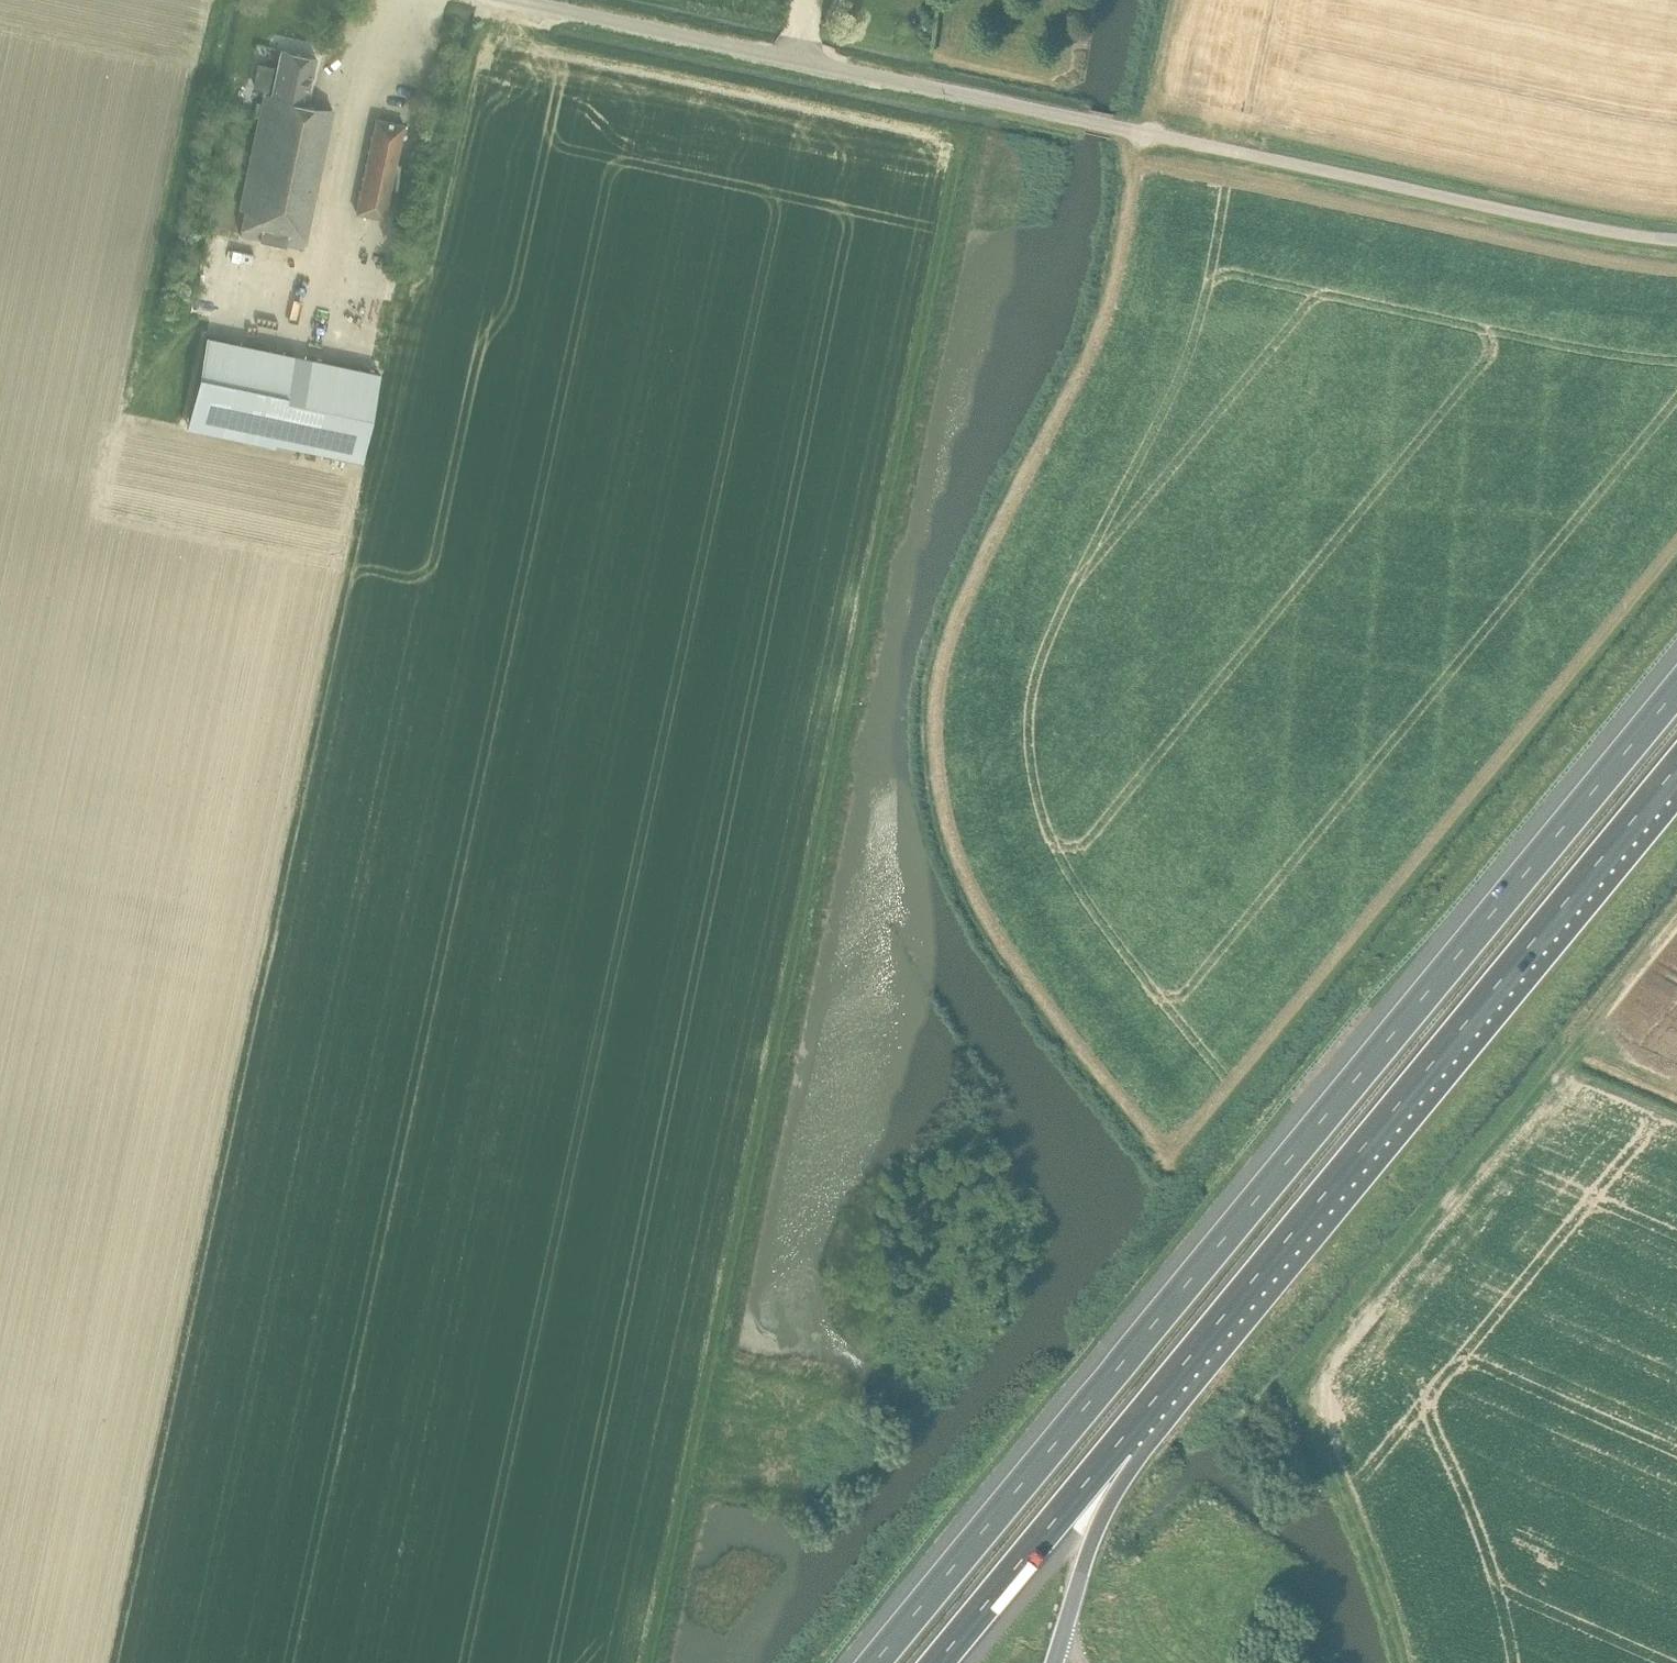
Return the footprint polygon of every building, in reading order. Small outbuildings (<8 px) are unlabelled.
[(281,49),(277,69),(259,65),(255,86),(265,88),(240,207),(245,208),(239,234),(303,248),(333,108),(307,102),(317,57),(281,49)] [(356,212),(384,218),(404,124),(376,118),(356,212)] [(206,336),(187,423),(362,460),(380,372),(206,336)]
